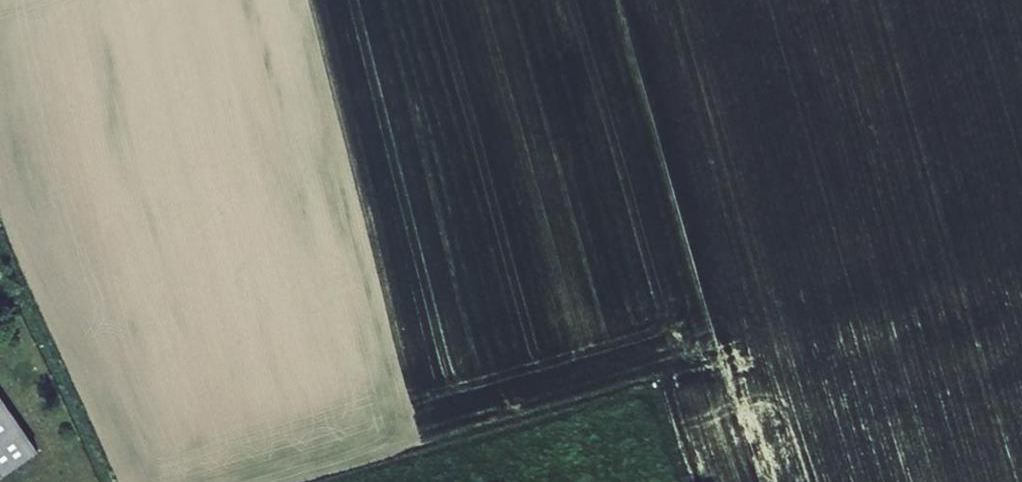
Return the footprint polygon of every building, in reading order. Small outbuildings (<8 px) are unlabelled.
[(24,440),(0,406),(0,457),(24,440)]
